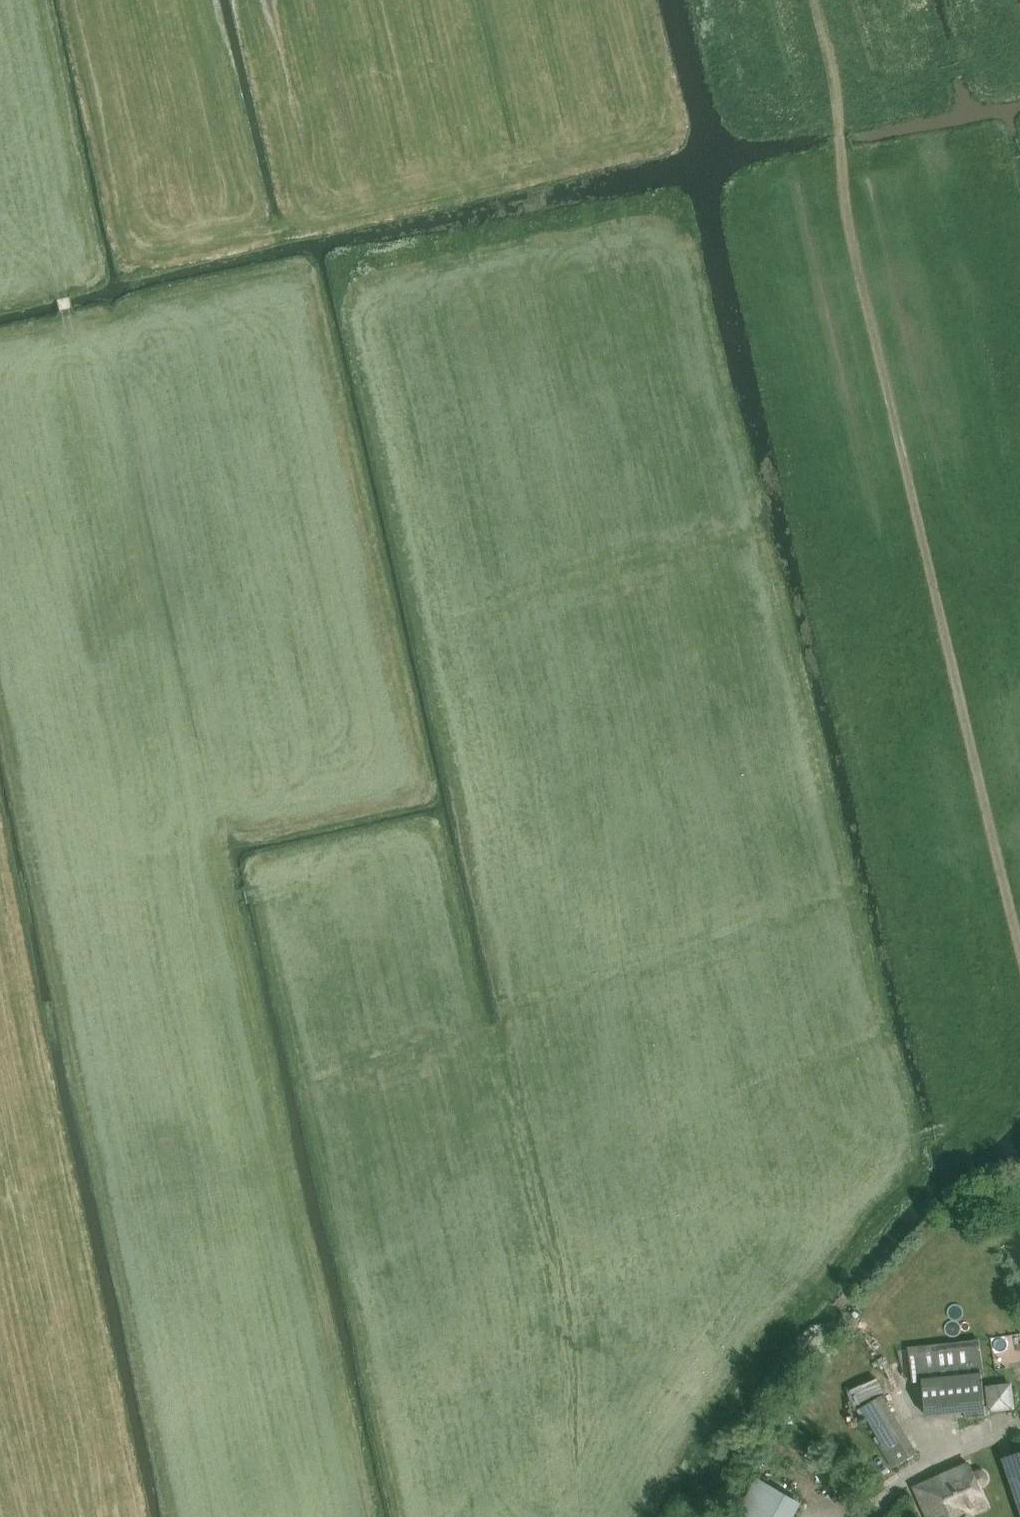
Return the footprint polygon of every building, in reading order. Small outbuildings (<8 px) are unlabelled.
[(980,1340),(908,1349),(913,1383),(922,1381),(927,1415),(966,1410),(967,1419),(987,1416),(982,1374),(984,1373),(980,1340)] [(991,1409),(1017,1407),(1015,1381),(989,1383),(991,1409)] [(894,1468),(918,1453),(884,1397),(863,1410),(884,1445),(881,1447),(894,1468)] [(1004,1459),(1019,1506),(1019,1453),(1004,1459)] [(968,1465),(917,1488),(929,1516),(971,1516),(987,1509),(979,1489),(982,1488),(985,1485),(986,1481),(986,1478),(983,1475),(980,1473),(976,1473),(972,1475),(968,1465)] [(803,1497),(758,1475),(737,1516),(793,1516),(803,1497)]
